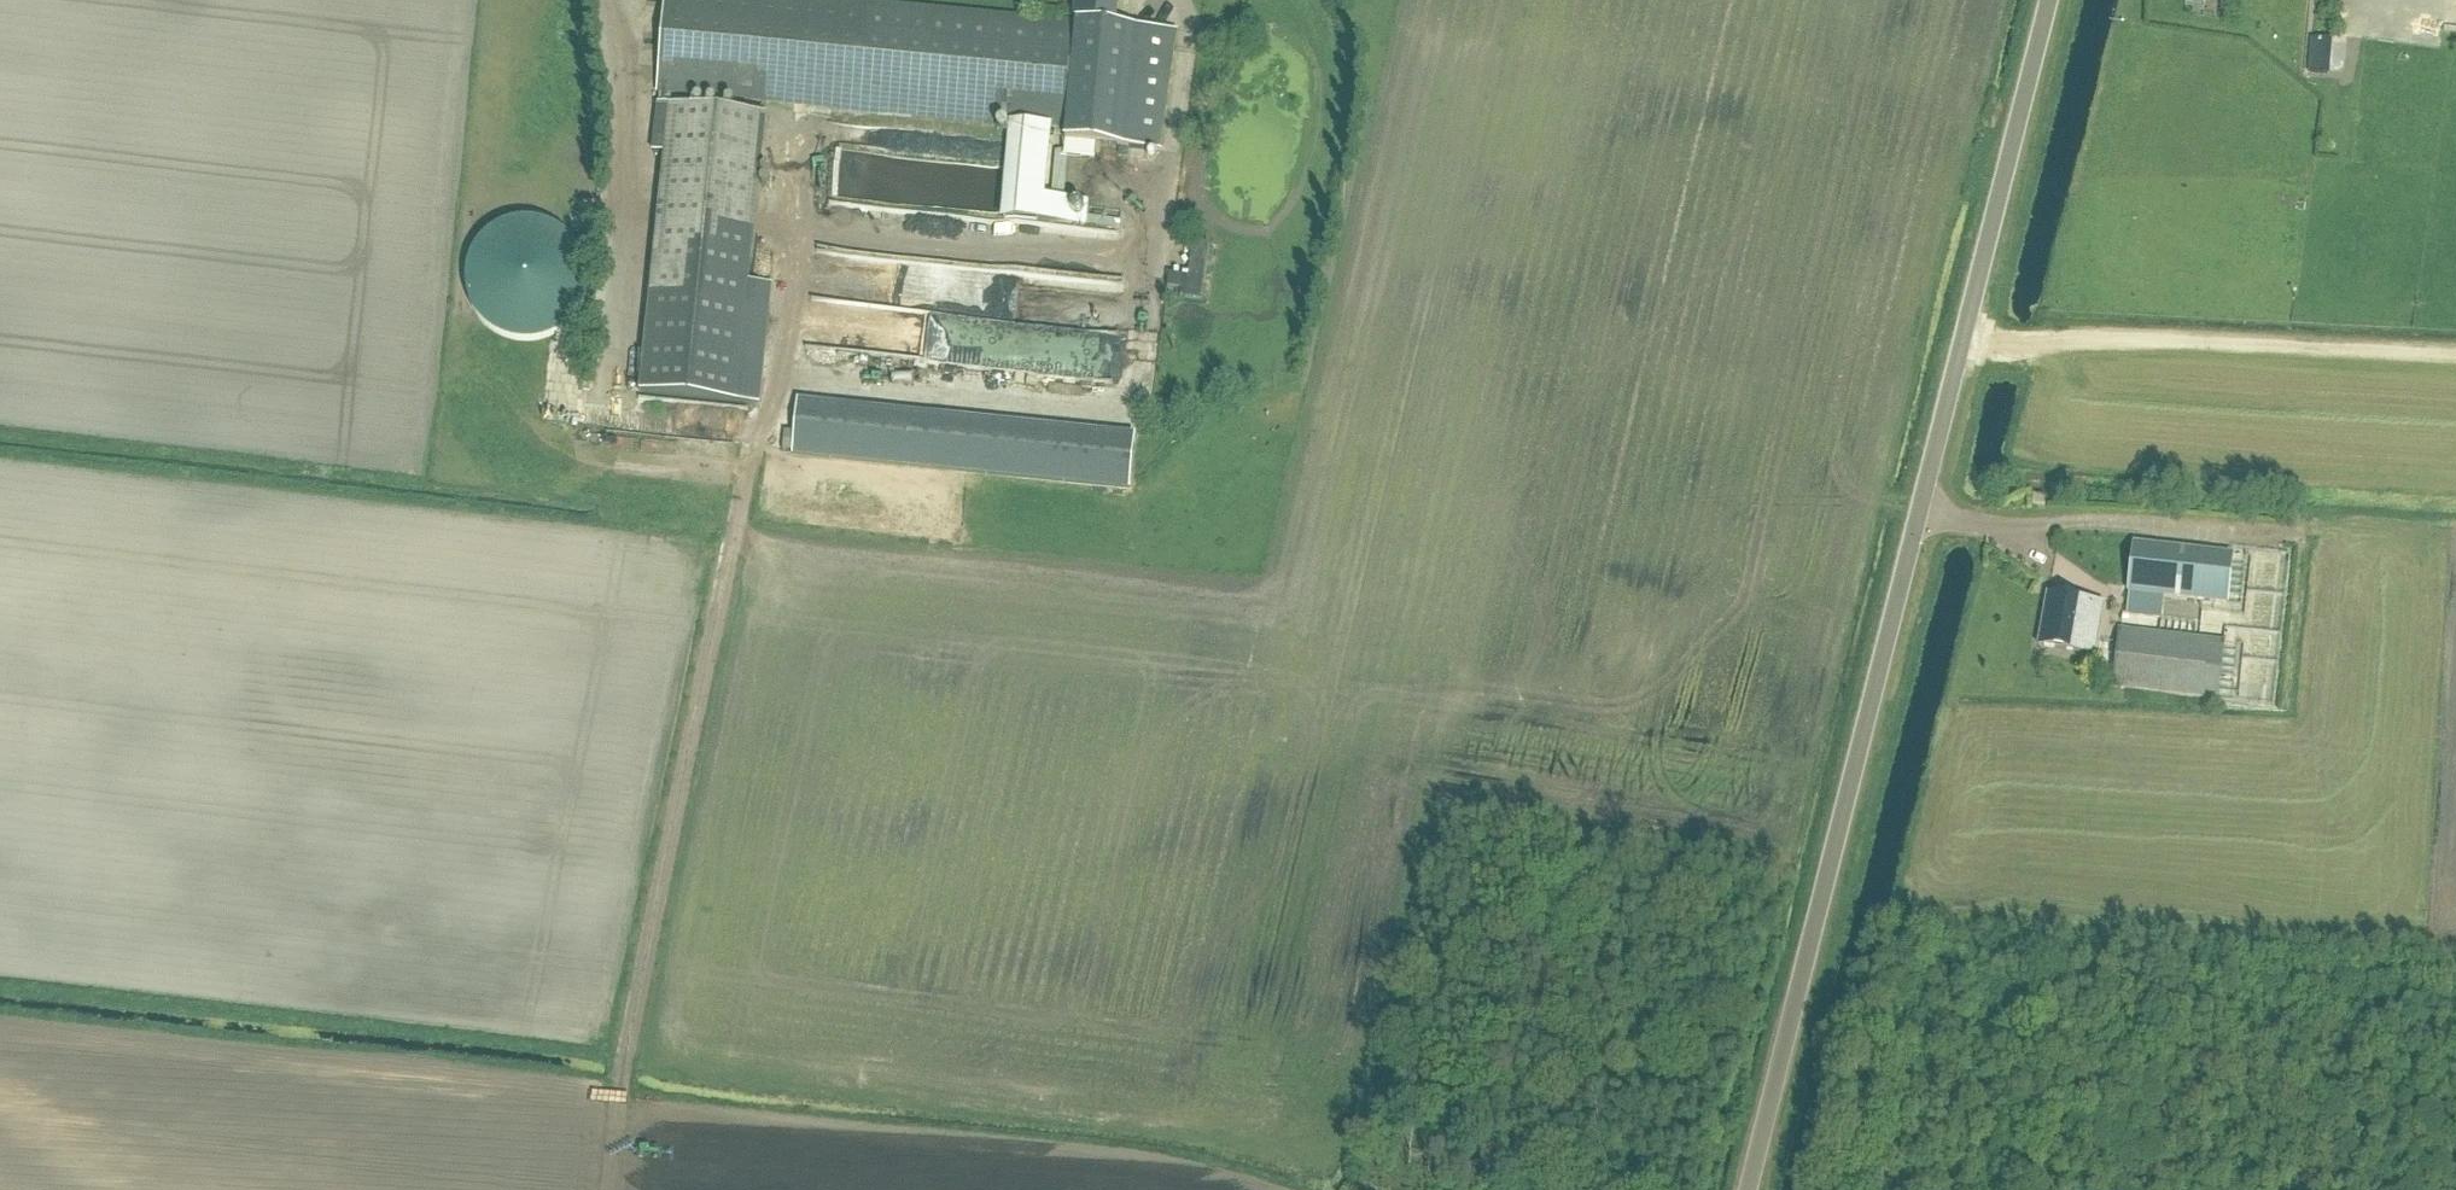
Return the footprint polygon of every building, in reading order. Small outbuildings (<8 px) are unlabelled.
[(861,6),(799,0),(668,0),(659,93),(851,111),(984,123),(976,212),(1003,215),(1002,223),(1086,231),(1089,203),(1063,201),(1067,155),(1095,157),(1096,144),(1165,151),(1176,34),(1115,28),(1117,0),(1079,0),(1077,25),(861,6)] [(2299,37),(2301,70),(2324,69),(2322,36),(2299,37)] [(640,396),(737,406),(767,118),(670,108),(640,396)] [(467,270),(466,282),(467,294),(470,306),(476,316),(484,326),(493,333),(503,339),(515,343),(527,344),(539,343),(550,339),(561,333),(570,326),(578,316),(583,306),(587,294),(588,282),(587,270),(583,259),(578,248),(570,239),(561,232),(550,226),(539,222),(527,221),(515,222),(503,226),(493,232),(484,239),(476,248),(470,259),(467,270)] [(1075,337),(1096,334),(1094,319),(1073,321),(1075,337)] [(789,457),(1126,499),(1132,438),(794,404),(789,457)] [(2045,500),(2033,499),(2033,507),(2045,508),(2045,500)] [(2135,547),(2129,595),(2226,606),(2231,558),(2135,547)] [(2088,604),(2048,597),(2039,648),(2079,655),(2088,604)] [(2114,690),(2218,703),(2225,645),(2121,632),(2114,690)]
